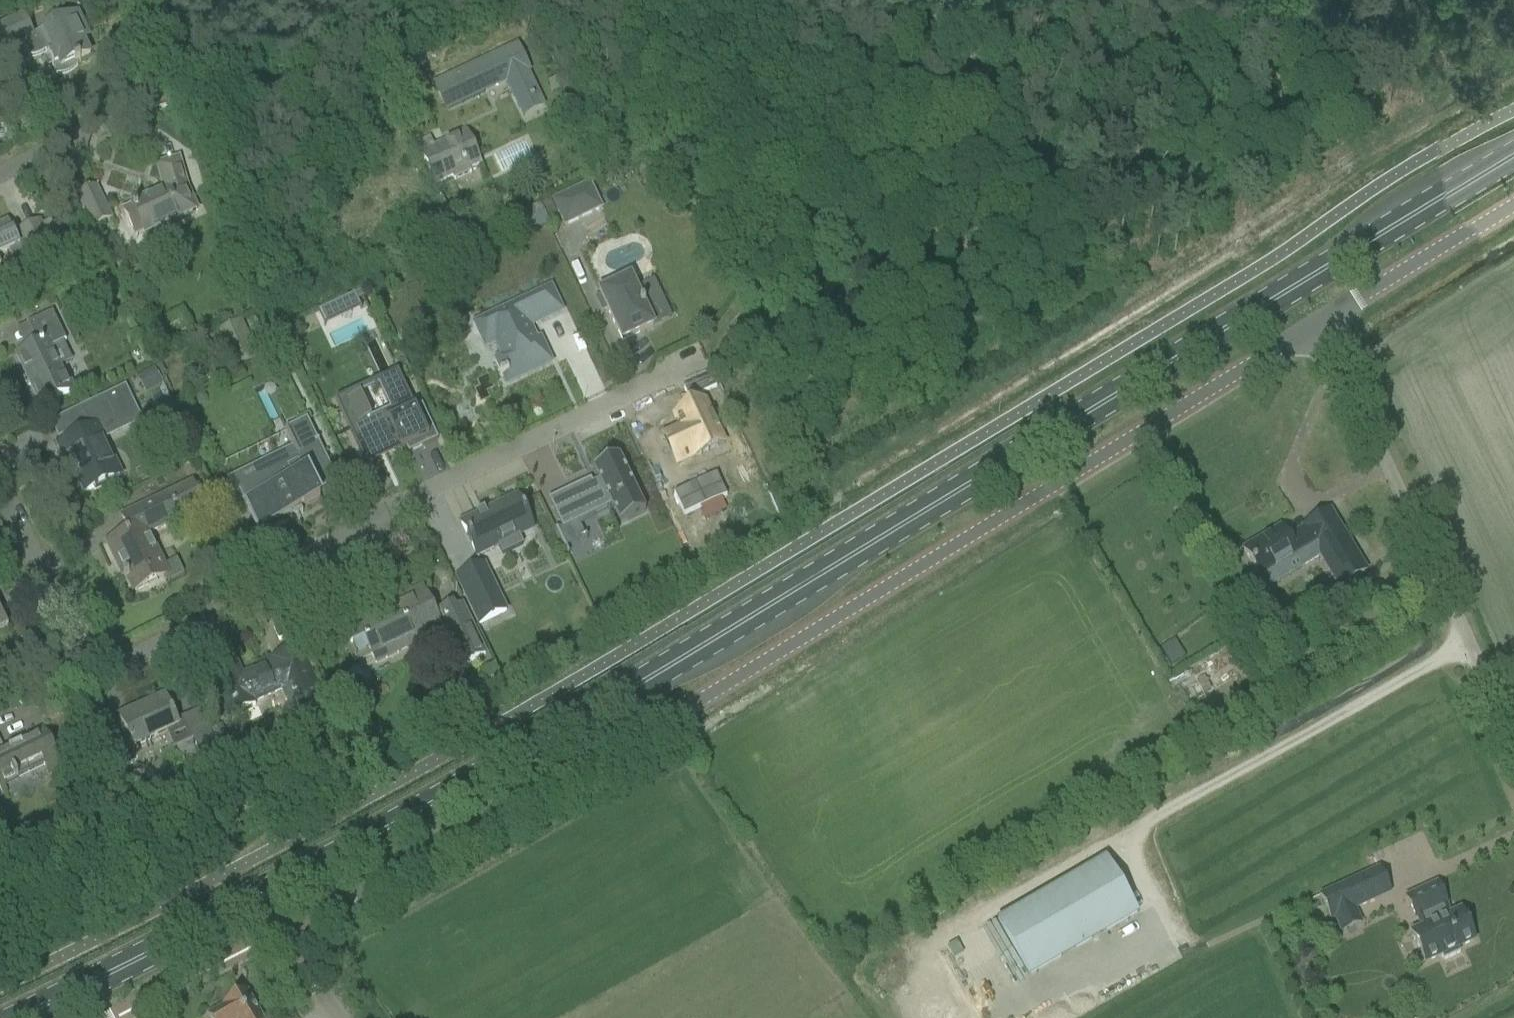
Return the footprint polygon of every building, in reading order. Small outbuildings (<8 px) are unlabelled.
[(29,59),(31,59),(34,58),(36,58),(38,57),(41,56),(42,55),(45,54),(46,53),(57,76),(59,76),(62,76),(64,75),(67,75),(69,74),(72,73),(74,71),(76,69),(77,68),(79,66),(77,64),(81,63),(80,61),(91,56),(79,31),(84,29),(78,15),(33,36),(24,15),(0,26),(0,35),(7,50),(22,43),(29,59)] [(438,85),(449,109),(483,93),(482,89),(506,78),(518,106),(537,97),(519,58),(509,63),(505,54),(438,85)] [(570,75),(558,81),(563,92),(575,86),(570,75)] [(417,144),(436,185),(453,177),(455,182),(473,174),(471,169),(481,165),(467,133),(433,149),(429,138),(417,144)] [(132,205),(146,235),(198,212),(188,190),(179,160),(158,166),(164,189),(132,205)] [(609,184),(618,180),(614,172),(605,177),(609,184)] [(77,196),(93,229),(113,220),(96,186),(77,196)] [(590,186),(554,203),(565,227),(601,210),(590,186)] [(10,251),(16,262),(53,245),(39,221),(19,233),(24,242),(19,245),(9,223),(0,227),(0,256),(10,251)] [(653,328),(630,279),(599,294),(622,343),(653,328)] [(90,285),(97,300),(109,295),(102,280),(90,285)] [(552,287),(473,325),(480,340),(483,338),(487,345),(497,340),(505,356),(495,361),(502,375),(500,376),(502,379),(506,377),(508,382),(513,379),(514,380),(549,363),(545,354),(548,353),(541,339),(533,342),(526,328),(557,313),(554,305),(559,303),(552,287)] [(355,294),(319,311),(325,324),(361,307),(355,294)] [(52,348),(66,341),(53,313),(21,328),(23,333),(19,335),(26,350),(16,355),(19,362),(16,363),(20,371),(23,370),(41,407),(73,392),(52,348)] [(211,335),(227,369),(255,356),(240,322),(211,335)] [(155,331),(148,335),(155,347),(162,343),(155,331)] [(151,371),(137,379),(146,395),(160,387),(163,385),(154,369),(151,371)] [(358,398),(339,407),(357,445),(363,442),(371,458),(400,444),(401,448),(404,446),(409,455),(439,440),(422,405),(414,409),(402,383),(382,392),(392,412),(371,422),(367,413),(366,414),(358,398)] [(91,430),(60,445),(67,461),(69,459),(76,474),(74,475),(75,478),(77,477),(85,494),(94,490),(95,492),(110,485),(108,483),(120,477),(100,436),(120,427),(117,420),(137,410),(126,387),(103,398),(106,402),(83,413),(91,430)] [(679,430),(663,438),(671,455),(687,447),(693,460),(724,445),(705,405),(674,420),(679,430)] [(336,482),(306,422),(286,432),(297,453),(235,484),(246,506),(250,504),(262,528),(320,499),(317,492),(336,482)] [(243,469),(289,448),(285,438),(238,459),(243,469)] [(591,480),(549,501),(563,531),(610,508),(619,526),(646,513),(620,457),(592,470),(598,481),(592,484),(591,480)] [(718,471),(675,491),(685,513),(728,492),(718,471)] [(125,536),(107,545),(115,562),(119,560),(135,593),(167,577),(158,559),(147,537),(192,515),(205,508),(193,483),(156,501),(131,513),(122,518),(129,534),(125,536)] [(518,495),(458,524),(476,561),(500,549),(503,557),(524,547),(520,539),(536,532),(518,495)] [(1262,542),(1244,552),(1255,570),(1261,579),(1263,578),(1262,575),(1283,563),(1284,565),(1297,557),(1297,556),(1313,546),(1339,589),(1367,573),(1365,570),(1330,512),(1302,529),(1303,530),(1287,539),(1286,538),(1281,530),(1280,531),(1281,532),(1263,543),(1262,542)] [(484,567),(457,580),(479,626),(506,613),(484,567)] [(375,615),(343,631),(351,649),(365,642),(370,652),(372,657),(376,664),(398,653),(397,649),(427,635),(428,639),(448,629),(450,628),(464,657),(462,658),(465,665),(485,656),(462,607),(456,610),(454,606),(444,611),(440,613),(441,613),(435,616),(431,606),(422,588),(380,608),(383,614),(376,617),(375,615)] [(8,629),(0,611),(0,633),(8,629)] [(1175,641),(1161,650),(1171,667),(1185,658),(1175,641)] [(236,664),(212,675),(218,687),(215,689),(229,719),(255,707),(254,704),(282,691),(298,724),(327,709),(307,665),(299,647),(273,659),(274,663),(243,677),(236,664)] [(122,762),(129,766),(137,762),(140,754),(137,748),(180,729),(165,697),(119,717),(119,719),(110,723),(108,729),(111,735),(113,734),(115,737),(105,741),(116,765),(122,762)] [(4,797),(9,795),(5,785),(44,766),(48,775),(63,768),(42,725),(34,729),(37,737),(6,752),(0,740),(0,789),(4,797)] [(221,727),(212,731),(222,752),(231,748),(221,727)] [(353,727),(340,733),(347,747),(360,740),(353,727)] [(210,729),(194,736),(205,759),(218,788),(234,781),(222,755),(210,729)] [(204,816),(192,822),(196,831),(209,825),(204,816)] [(996,922),(1030,980),(1139,917),(1105,859),(996,922)] [(1331,921),(1370,903),(1359,880),(1320,898),(1331,921)] [(1423,930),(1412,934),(1426,964),(1441,957),(1443,961),(1461,954),(1459,949),(1474,942),(1461,912),(1448,918),(1443,907),(1446,906),(1437,886),(1407,900),(1416,920),(1418,919),(1423,930)] [(1299,921),(1288,926),(1293,937),(1304,932),(1299,921)] [(246,994),(224,1007),(225,1009),(209,1017),(260,1017),(246,994)]
